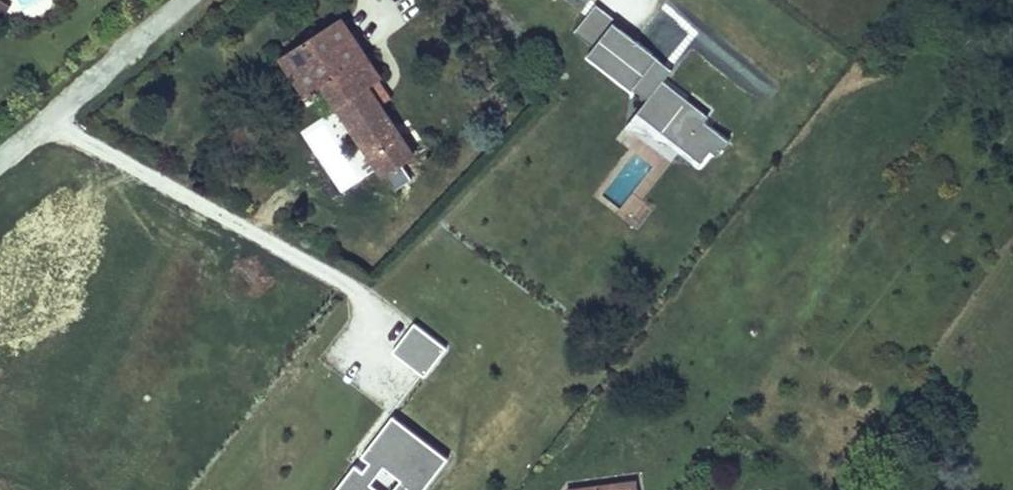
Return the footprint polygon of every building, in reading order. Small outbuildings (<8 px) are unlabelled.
[(268,34),(295,77),(315,65),(373,155),(399,138),(366,87),(353,65),(366,57),(330,0),(321,0),(268,34)] [(660,81),(671,66),(594,6),(574,32),(592,45),(585,53),(647,101),(636,115),(702,165),(728,132),(660,81)] [(380,78),(366,57),(353,65),(366,87),(380,78)] [(447,345),(439,338),(438,339),(414,322),(392,353),(426,376),(447,345)] [(447,458),(390,414),(332,489),(422,489),(447,458)]
